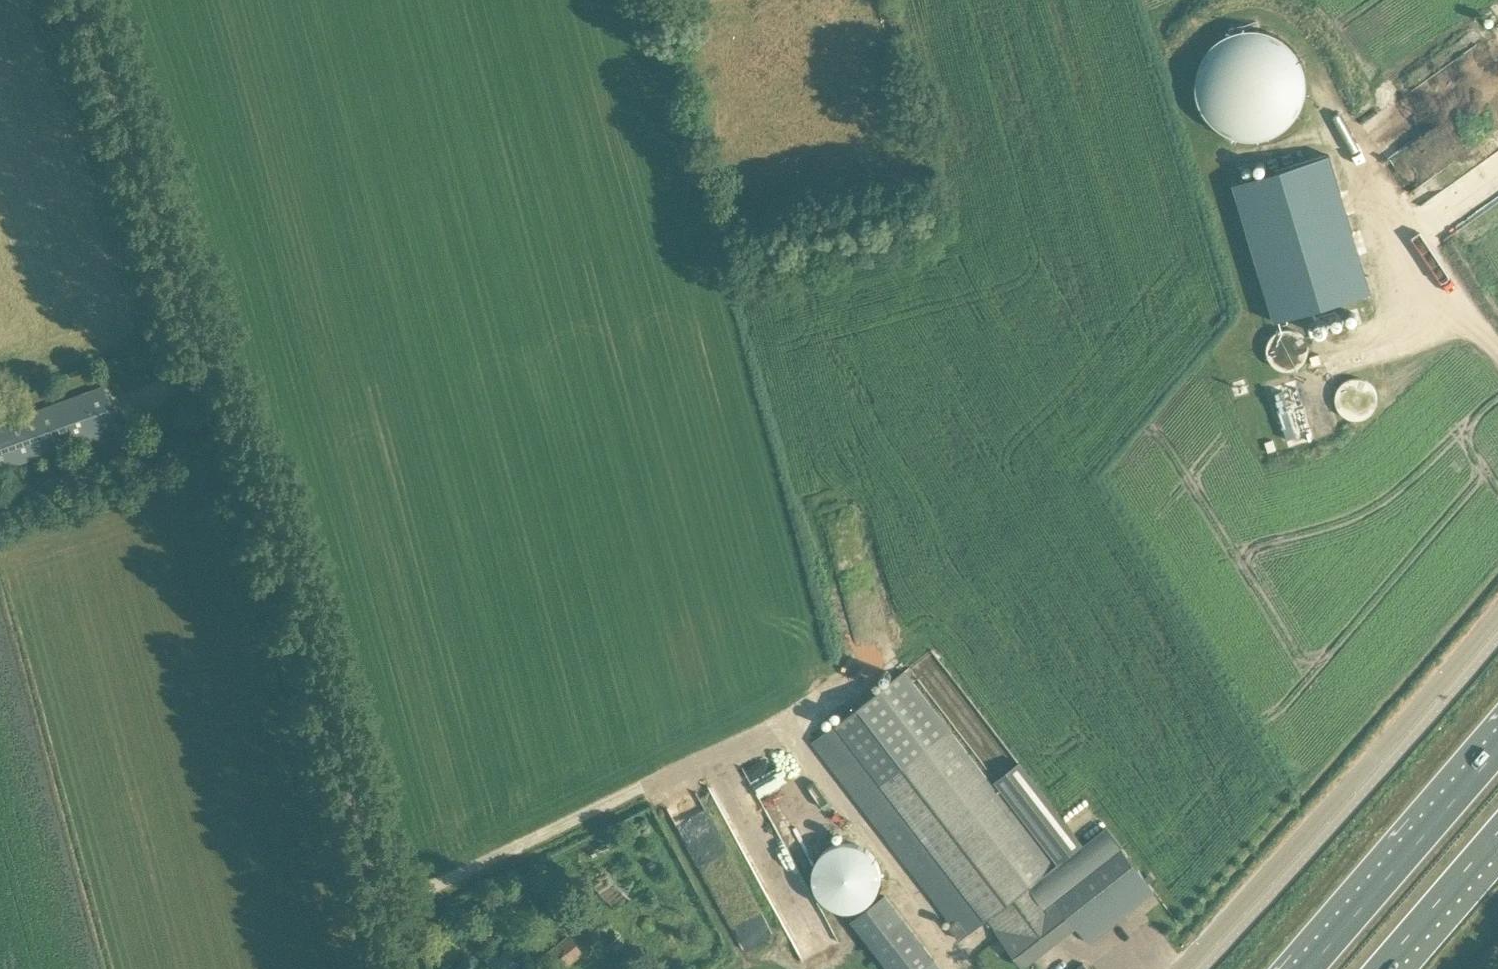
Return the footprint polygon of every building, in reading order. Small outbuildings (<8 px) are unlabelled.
[(1198,72),(1196,81),(1197,91),(1199,100),(1202,109),(1207,116),(1213,123),(1220,129),(1227,134),(1236,137),(1244,139),(1253,139),(1262,138),(1271,136),(1279,132),(1286,127),(1293,121),(1298,114),(1303,106),(1306,98),(1307,89),(1307,80),(1306,71),(1303,63),(1299,55),(1294,47),(1287,41),(1279,35),(1270,31),(1261,29),(1252,28),(1242,29),(1233,32),(1225,35),(1217,41),(1210,47),(1205,55),(1200,63),(1198,72)] [(1329,154),(1234,183),(1275,321),(1371,292),(1329,154)] [(1348,314),(1347,317),(1348,320),(1350,322),(1352,323),(1354,323),(1356,322),(1358,320),(1359,317),(1358,314),(1356,312),(1353,311),(1350,312),(1348,314)] [(1333,321),(1333,323),(1334,326),(1336,327),(1338,327),(1340,327),(1342,326),(1343,325),(1344,322),(1343,320),(1342,318),(1339,317),(1337,317),(1334,318),(1333,321)] [(1314,324),(1314,327),(1315,330),(1318,333),(1320,334),(1322,334),(1324,334),(1326,333),(1328,331),(1329,328),(1329,325),(1328,322),(1325,319),(1322,318),(1319,319),(1316,321),(1314,324)] [(1268,342),(1267,347),(1267,353),(1269,358),(1272,363),(1276,366),(1281,369),(1286,370),(1291,370),(1297,368),(1301,365),(1305,362),(1307,357),(1309,352),(1309,347),(1307,341),(1305,337),(1301,333),(1296,330),(1291,328),(1285,328),(1280,330),(1275,333),(1271,337),(1268,342)] [(1337,392),(1336,397),(1336,403),(1338,407),(1341,412),(1345,415),(1350,418),(1355,419),(1360,419),(1365,417),(1370,415),(1373,411),(1376,406),(1378,400),(1377,395),(1376,390),(1373,385),(1369,381),(1364,378),(1358,377),(1353,378),(1347,379),(1343,383),(1339,387),(1337,392)] [(83,395),(0,425),(0,467),(116,426),(102,388),(83,395)] [(1282,389),(1273,392),(1288,439),(1297,436),(1282,389)] [(1043,878),(1056,867),(904,670),(813,741),(953,922),(949,925),(959,939),(963,936),(988,917),(995,926),(1024,964),(1076,925),(1078,924),(1048,886),(1043,878)] [(996,780),(1061,863),(1056,867),(1043,878),(1048,886),(1078,924),(1076,925),(1089,942),(1155,890),(1106,826),(1082,844),(1019,762),(996,780)] [(796,765),(772,773),(798,842),(824,832),(813,803),(826,799),(819,780),(804,786),(796,765)] [(811,858),(833,913),(875,897),(872,889),(886,883),(867,836),(811,858)] [(852,919),(891,968),(941,968),(934,959),(935,958),(884,894),(852,919)] [(582,953),(567,934),(541,956),(551,968),(561,968),(582,953)]
